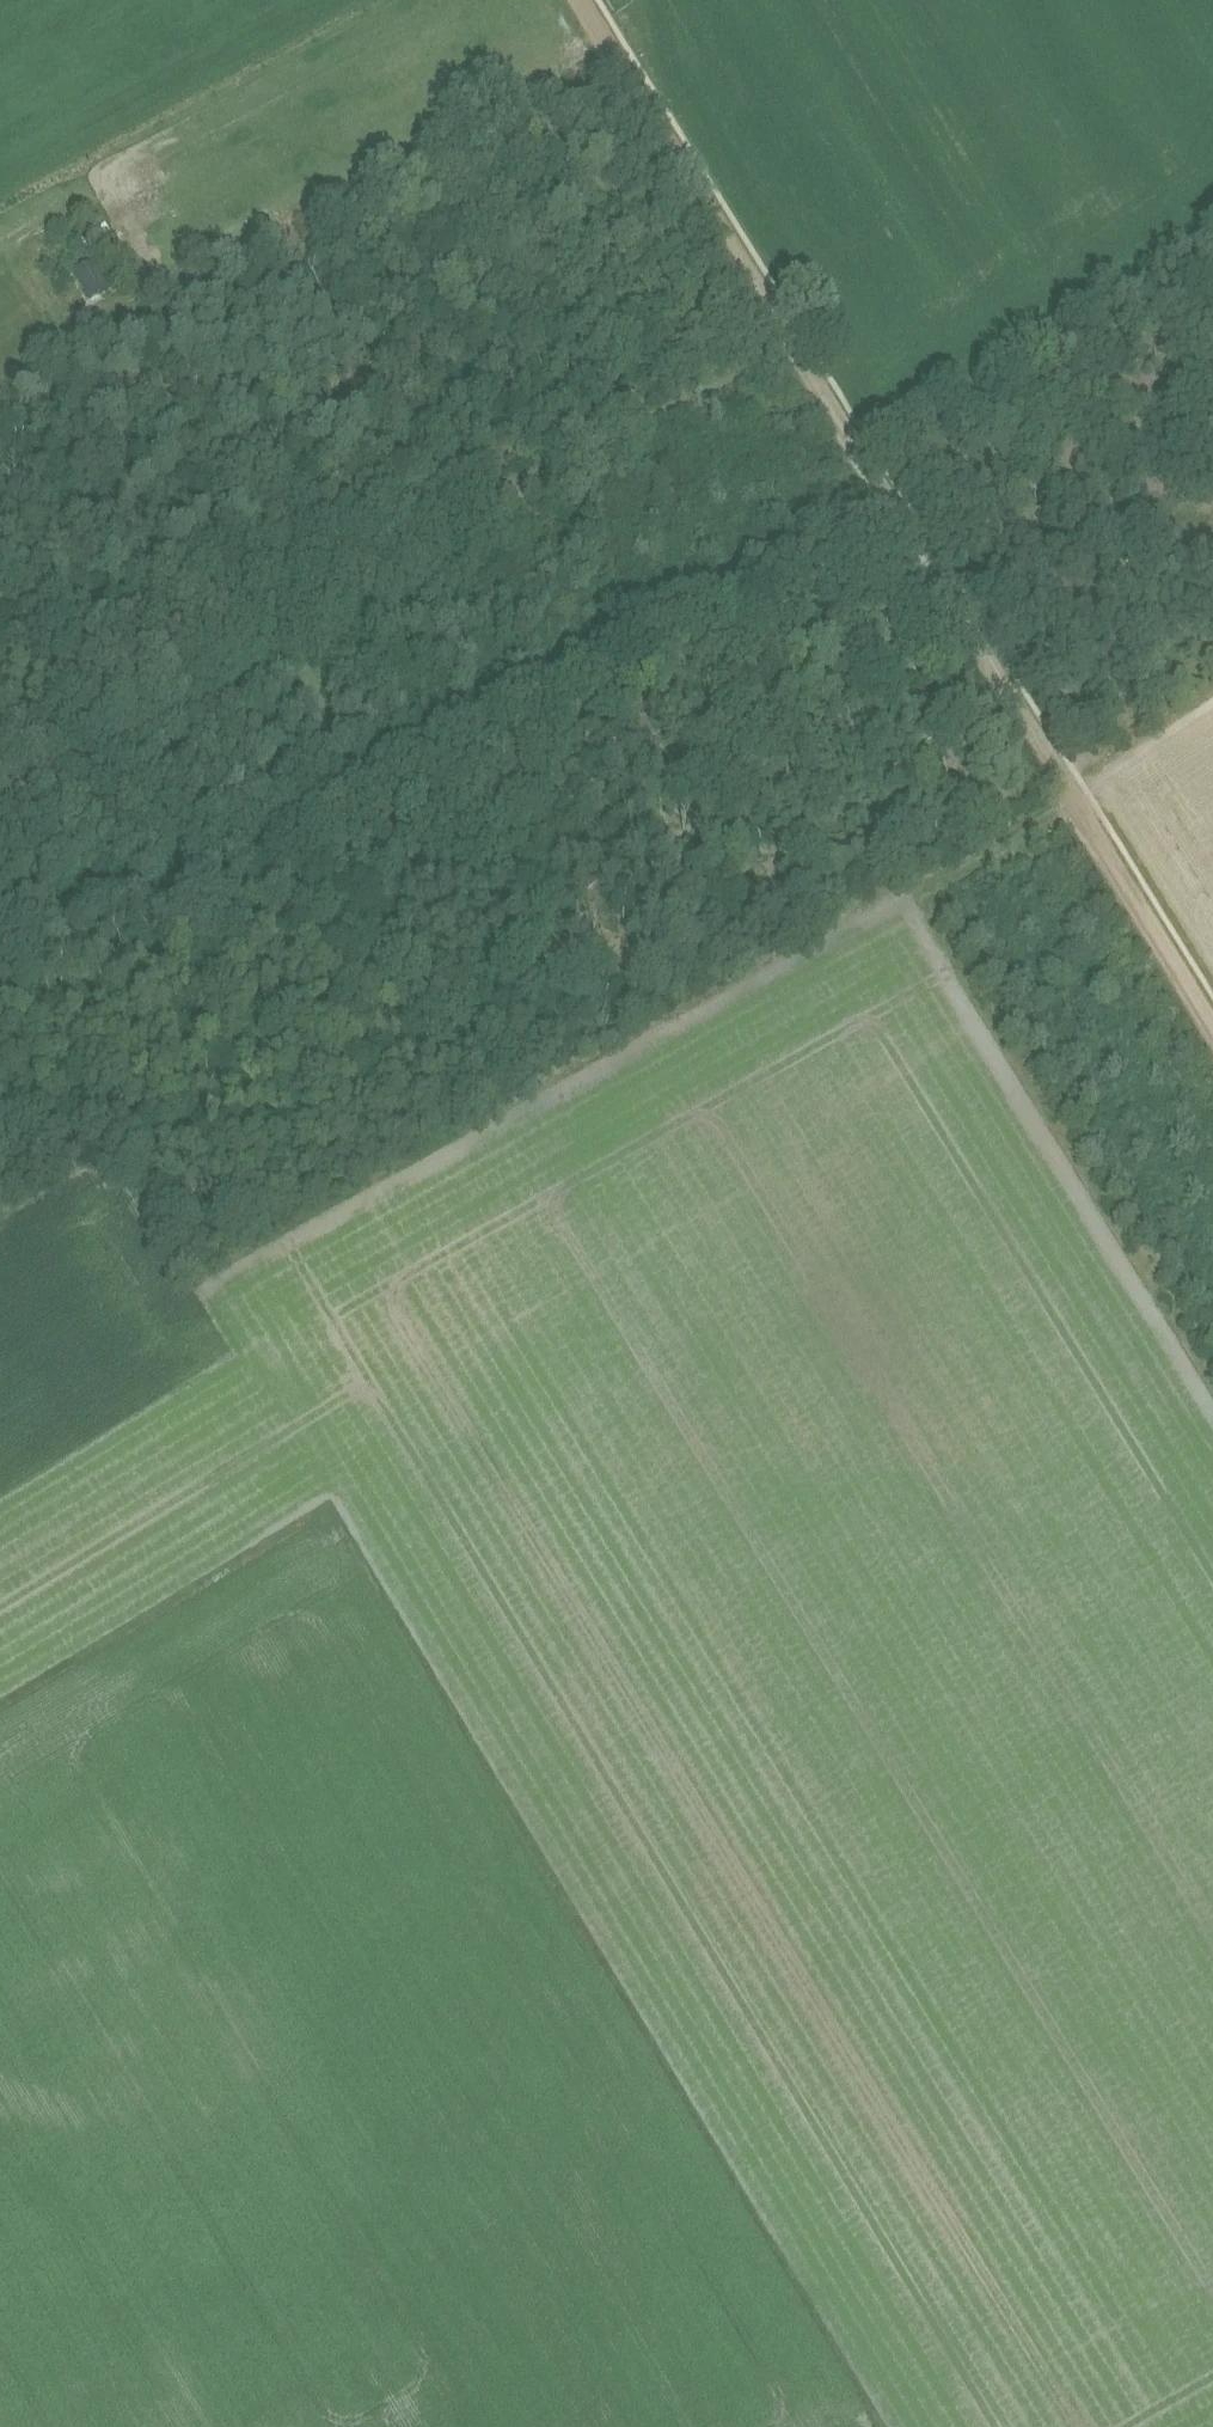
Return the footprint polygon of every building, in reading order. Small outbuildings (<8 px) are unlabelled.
[(82,277),(84,280),(91,290),(106,280),(98,268),(82,277)]
